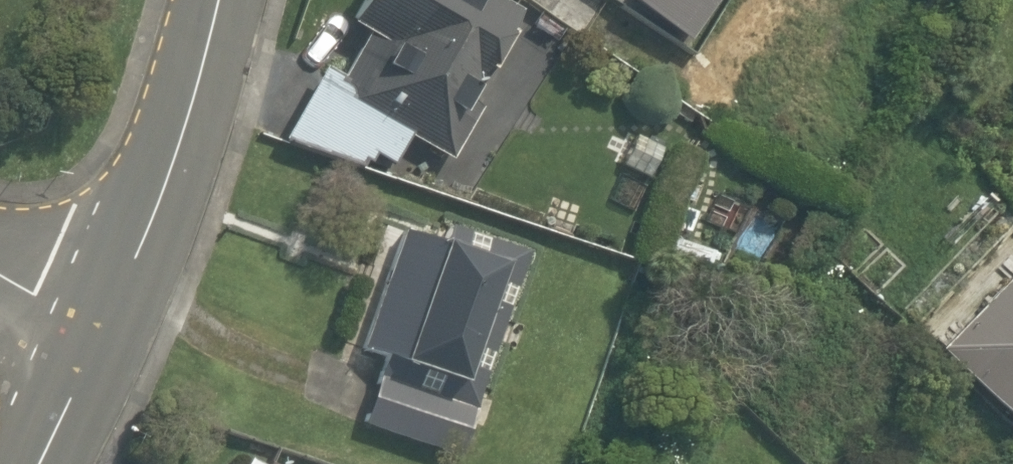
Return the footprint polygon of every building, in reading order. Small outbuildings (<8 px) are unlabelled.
[(398,144),(440,163),(513,5),(503,0),(339,0),(333,11),(376,31),(355,76),(302,51),(268,125),(360,168),(366,156),(387,166),(398,144)] [(575,29),(594,0),(531,0),(575,29)] [(672,30),(692,0),(627,0),(672,30)] [(1005,184),(1012,191),(1012,174),(1005,184)] [(452,447),(516,243),(430,216),(423,239),(380,225),(342,344),(372,354),(352,416),(452,447)] [(700,235),(656,230),(649,287),(693,292),(700,235)] [(914,348),(1012,440),(1012,242),(914,348)] [(224,447),(216,463),(259,463),(224,447)]
